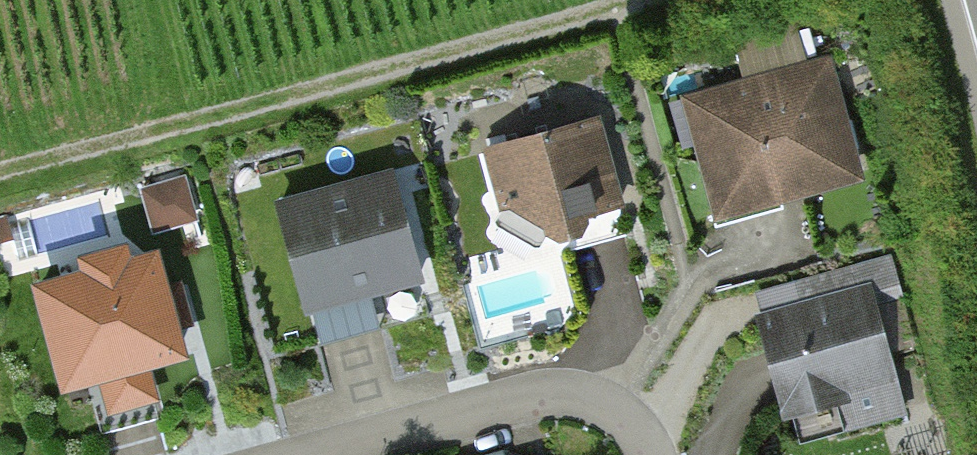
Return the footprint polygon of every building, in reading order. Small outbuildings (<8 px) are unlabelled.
[(825,67),(693,102),(718,194),(773,180),(777,193),(853,173),(825,67)] [(594,119),(488,149),(504,206),(512,205),(547,225),(549,232),(563,238),(623,221),(594,119)] [(391,175),(280,205),(308,308),(419,278),(391,175)] [(182,183),(148,192),(157,226),(191,217),(182,183)] [(89,276),(42,289),(67,382),(179,352),(153,258),(128,264),(124,249),(84,260),(89,276)] [(803,311),(767,321),(791,409),(838,396),(846,425),(898,411),(866,294),(862,295),(855,269),(796,285),(803,311)]
